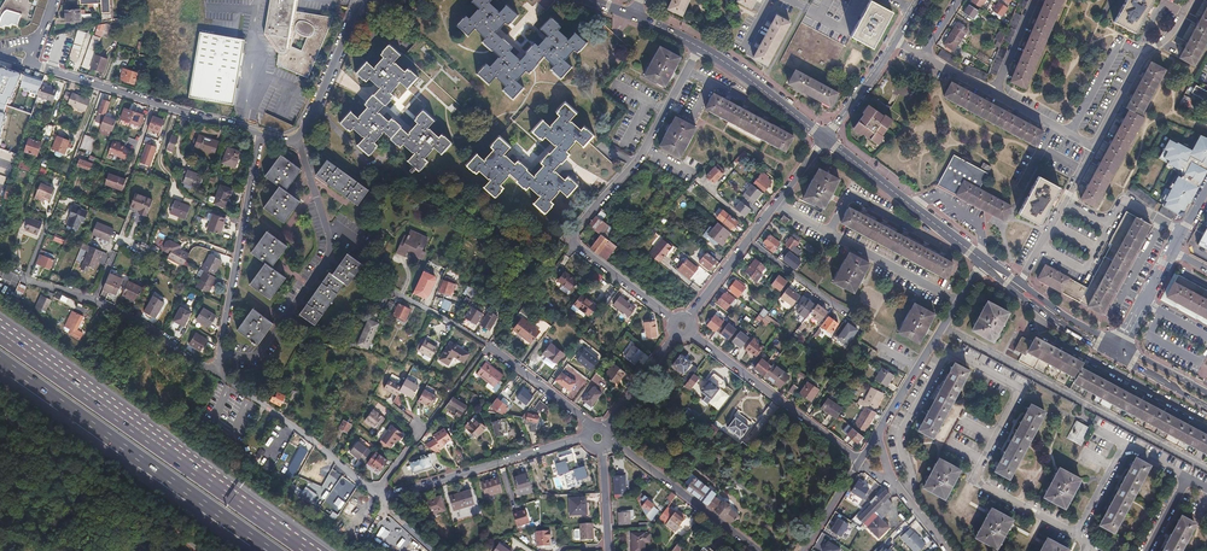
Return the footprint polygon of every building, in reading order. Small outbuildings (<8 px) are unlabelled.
[(0,9),(0,14),(2,15),(0,19),(0,28),(3,29),(4,26),(11,27),(12,24),(18,25),(20,21),(28,20),(30,14),(29,14),(32,3),(29,2),(30,0),(6,0),(0,9)] [(94,4),(100,4),(101,22),(101,23),(106,22),(112,21),(111,0),(94,0),(94,4)] [(264,36),(267,37),(278,51),(279,56),(277,67),(308,79),(334,19),(302,14),(293,13),(295,0),(271,0),(264,36)] [(502,39),(495,32),(496,31),(496,32),(505,22),(509,26),(519,14),(506,3),(505,5),(506,6),(499,13),(498,12),(499,11),(489,2),(491,0),(470,0),(470,1),(471,2),(472,2),(480,9),(478,10),(477,9),(469,19),(465,15),(454,27),(467,38),(469,37),(468,36),(474,28),(475,29),(474,30),(484,39),(480,43),(490,52),(491,51),(502,39)] [(667,9),(681,16),(688,0),(671,0),(667,9)] [(806,13),(779,61),(782,63),(795,70),(820,83),(846,34),(864,0),(813,0),(810,4),(806,13)] [(871,0),(864,0),(846,34),(873,48),(892,12),(871,0)] [(1045,1),(1037,19),(1028,40),(1020,61),(1011,81),(1025,87),(1062,0),(1046,0),(1045,1)] [(1017,5),(1025,9),(1029,0),(1019,0),(1017,5)] [(1114,21),(1135,33),(1146,14),(1154,0),(1126,0),(1114,21)] [(1008,7),(999,1),(993,10),(1002,16),(1005,12),(1008,7)] [(978,10),(970,4),(964,13),(973,19),(977,21),(980,16),(976,14),(978,10)] [(1200,20),(1190,38),(1180,57),(1194,65),(1206,40),(1206,8),(1200,20)] [(80,9),(65,10),(65,22),(80,22),(80,21),(90,21),(91,15),(80,15),(80,9)] [(345,14),(335,10),(332,16),(342,20),(345,14)] [(1022,15),(1014,12),(1008,25),(1005,33),(1002,40),(1010,44),(1022,15)] [(526,54),(538,63),(545,55),(545,56),(545,57),(554,65),(551,70),(562,80),(573,67),(571,66),(563,60),(565,58),(566,59),(574,49),(578,53),(588,41),(576,30),(574,32),(575,32),(568,40),(567,39),(568,38),(558,29),(561,25),(550,16),(539,29),(541,30),(542,29),(549,36),(547,37),(546,36),(538,46),(534,42),(525,52),(526,54)] [(789,23),(776,16),(753,58),(766,65),(789,23)] [(968,29),(958,23),(951,33),(961,39),(968,29)] [(106,25),(105,25),(103,32),(101,36),(107,39),(111,27),(106,25)] [(1005,33),(1001,30),(995,38),(1001,43),(1002,40),(1005,33)] [(961,39),(951,33),(944,44),(954,51),(961,39)] [(76,34),(75,36),(71,50),(70,52),(76,54),(77,49),(80,50),(84,37),(76,34)] [(188,98),(224,106),(232,107),(239,68),(237,57),(242,54),(244,42),(200,34),(188,98)] [(538,63),(526,54),(519,61),(518,60),(519,59),(510,51),(513,47),(503,38),(502,39),(491,51),(499,58),(498,59),(496,58),(488,67),(485,64),(474,75),(488,87),(489,85),(488,85),(494,77),(496,79),(495,80),(504,87),(502,91),(505,93),(513,100),(525,88),(523,86),(522,87),(515,80),(516,79),(517,80),(526,71),(530,74),(539,64),(538,63)] [(99,42),(92,39),(81,67),(89,70),(92,62),(95,55),(99,42)] [(372,95),(383,106),(384,107),(393,96),(389,93),(398,83),(397,82),(399,81),(406,88),(405,88),(407,90),(418,77),(407,68),(403,72),(394,63),(393,64),(391,62),(398,55),(399,55),(400,54),(388,43),(378,54),(382,58),(373,67),(374,68),(373,70),(366,63),(364,61),(353,73),(364,84),(368,79),(377,88),(378,87),(379,88),(372,95)] [(680,57),(661,47),(645,76),(666,86),(680,57)] [(999,47),(993,60),(988,72),(997,76),(1007,51),(999,47)] [(942,49),(937,56),(956,69),(961,62),(942,49)] [(92,62),(93,62),(90,68),(102,72),(107,60),(100,58),(101,57),(95,55),(92,62)] [(1165,70),(1151,62),(1143,77),(1134,95),(1126,108),(1129,110),(1123,122),(1113,140),(1102,161),(1090,183),(1081,199),(1095,207),(1143,117),(1140,116),(1165,70)] [(4,104),(20,72),(0,65),(0,126),(4,104)] [(966,65),(963,73),(984,81),(987,74),(966,65)] [(136,73),(123,69),(119,79),(133,84),(136,73)] [(795,70),(788,84),(830,106),(838,93),(820,83),(795,70)] [(36,93),(41,79),(22,73),(17,87),(36,93)] [(950,83),(943,97),(1036,146),(1043,132),(1026,122),(1006,112),(987,102),(968,92),(950,83)] [(1192,93),(1202,98),(1200,102),(1206,105),(1206,89),(1206,90),(1196,85),(1192,93)] [(56,91),(41,86),(37,97),(52,102),(56,91)] [(72,94),(65,92),(62,99),(69,101),(68,105),(85,110),(89,98),(72,93),(72,94)] [(383,106),(372,95),(371,94),(362,105),(366,108),(357,117),(359,119),(358,120),(351,113),(349,111),(338,124),(349,134),(352,131),(361,140),(362,138),(364,139),(357,147),(356,146),(355,148),(368,159),(376,150),(377,148),(374,144),(382,135),(381,134),(382,133),(390,140),(401,128),(401,127),(391,118),(388,122),(378,113),(378,114),(377,113),(383,106)] [(714,95),(708,108),(787,151),(794,137),(714,95)] [(1192,99),(1183,95),(1176,111),(1180,113),(1183,106),(1188,108),(1192,99)] [(110,99),(104,97),(98,113),(104,115),(105,114),(110,99)] [(550,153),(562,165),(563,166),(572,156),(568,152),(577,142),(575,141),(576,140),(584,147),(583,148),(584,149),(596,136),(585,126),(581,130),(572,122),(571,123),(570,121),(577,112),(565,101),(555,112),(559,116),(551,125),(552,126),(551,128),(543,121),(543,120),(542,119),(531,131),(542,142),(545,138),(554,146),(555,145),(557,146),(550,153)] [(860,116),(861,117),(850,131),(859,137),(860,136),(875,147),(881,137),(880,136),(890,122),(883,118),(882,118),(866,107),(860,116)] [(401,128),(390,140),(389,141),(399,150),(403,146),(412,154),(413,153),(414,154),(408,161),(407,161),(406,163),(412,168),(409,171),(412,174),(415,171),(418,174),(428,162),(424,158),(433,149),(432,149),(433,147),(440,153),(440,154),(442,156),(453,143),(442,133),(439,137),(429,128),(428,129),(427,128),(434,120),(434,121),(436,119),(423,108),(413,119),(417,123),(408,132),(410,133),(408,135),(401,128)] [(134,112),(125,109),(121,120),(130,123),(134,112)] [(142,115),(134,112),(130,123),(138,126),(139,123),(141,123),(142,120),(140,119),(142,115)] [(104,115),(103,120),(101,124),(113,129),(117,118),(105,114),(104,115)] [(162,120),(152,117),(147,129),(158,133),(162,120)] [(697,128),(676,117),(661,146),(682,157),(697,128)] [(178,136),(171,133),(166,148),(173,150),(178,136)] [(209,138),(199,134),(194,148),(214,155),(218,143),(208,140),(209,138)] [(1200,134),(1195,147),(1197,148),(1195,151),(1193,150),(1178,144),(1178,145),(1170,141),(1166,151),(1169,152),(1166,160),(1172,162),(1170,164),(1182,170),(1185,167),(1185,173),(1184,176),(1183,175),(1182,177),(1179,175),(1165,200),(1167,201),(1165,205),(1177,212),(1182,215),(1193,196),(1202,179),(1200,178),(1204,171),(1206,172),(1206,169),(1206,137),(1200,134)] [(69,140),(57,136),(51,150),(63,155),(69,140)] [(518,181),(528,171),(529,170),(519,161),(515,165),(505,156),(505,157),(503,156),(510,148),(511,149),(512,147),(500,136),(490,147),(494,150),(485,160),(486,161),(484,162),(477,156),(478,155),(476,153),(465,166),(476,176),(480,172),(489,181),(490,180),(491,181),(485,188),(484,188),(483,190),(495,201),(505,190),(501,186),(510,177),(509,176),(510,175),(518,181)] [(41,143),(29,139),(24,152),(36,156),(41,143)] [(93,144),(83,140),(79,149),(90,153),(93,144)] [(120,143),(112,141),(108,152),(121,157),(125,146),(125,145),(120,143)] [(156,146),(145,142),(138,162),(149,166),(156,146)] [(130,148),(125,146),(121,157),(121,158),(126,160),(130,148)] [(239,154),(226,149),(221,164),(234,169),(239,154)] [(748,154),(744,151),(734,161),(738,165),(743,159),(748,154)] [(1169,152),(1166,151),(1161,160),(1170,164),(1172,162),(1166,160),(1169,152)] [(562,165),(550,153),(549,152),(540,163),(543,166),(535,175),(536,176),(535,178),(528,171),(518,181),(516,183),(526,192),(530,188),(539,196),(541,195),(542,196),(535,204),(534,203),(533,205),(546,216),(556,205),(553,202),(561,193),(561,192),(562,191),(569,198),(570,200),(581,187),(570,177),(567,181),(557,172),(557,173),(555,172),(562,165)] [(265,175),(278,186),(262,207),(283,223),(299,201),(285,191),(301,170),(281,154),(265,175)] [(748,154),(743,159),(754,168),(757,164),(758,165),(760,164),(748,154)] [(981,169),(954,155),(938,185),(968,201),(1005,220),(1012,207),(979,189),(990,167),(984,164),(981,169)] [(326,159),(315,174),(357,205),(368,190),(326,159)] [(87,163),(79,160),(77,166),(90,171),(92,164),(88,162),(87,163)] [(32,167),(20,163),(18,168),(30,172),(32,167)] [(724,172),(717,165),(706,176),(714,184),(724,172)] [(841,179),(822,168),(806,196),(805,199),(818,206),(819,204),(826,207),(841,179)] [(202,176),(182,169),(177,181),(198,188),(202,176)] [(114,175),(108,172),(104,184),(121,190),(125,180),(113,176),(114,175)] [(762,175),(761,174),(754,183),(764,191),(771,182),(766,178),(768,176),(764,173),(762,175)] [(43,179),(42,178),(38,189),(45,191),(47,192),(47,194),(47,195),(52,196),(56,184),(51,182),(52,180),(44,177),(43,179)] [(1060,188),(1039,177),(1018,215),(1039,227),(1052,202),(1060,188)] [(1133,183),(1129,189),(1153,208),(1158,202),(1137,186),(1133,183)] [(762,192),(751,184),(742,195),(752,204),(762,192)] [(14,187),(7,185),(4,196),(3,198),(9,200),(14,187)] [(213,203),(213,204),(223,208),(227,199),(228,199),(231,190),(219,186),(215,198),(213,203)] [(151,200),(134,194),(130,207),(139,210),(138,214),(144,216),(145,213),(146,213),(151,200)] [(189,207),(174,201),(169,213),(185,219),(189,207)] [(751,209),(741,201),(734,209),(745,217),(751,209)] [(1164,205),(1160,212),(1173,219),(1177,212),(1165,205),(1164,205)] [(69,217),(71,217),(67,226),(77,230),(81,221),(82,222),(87,213),(74,207),(69,217)] [(850,208),(842,223),(946,279),(954,264),(883,226),(850,208)] [(603,211),(601,209),(588,225),(595,231),(601,222),(598,219),(603,213),(602,213),(603,211)] [(1110,243),(1112,244),(1088,288),(1046,265),(1038,279),(1049,285),(1059,291),(1070,296),(1102,314),(1105,309),(1107,305),(1109,301),(1117,285),(1121,278),(1130,262),(1138,247),(1142,239),(1146,231),(1151,224),(1127,211),(1110,243)] [(224,219),(212,215),(206,230),(219,234),(224,219)] [(738,223),(729,216),(723,224),(730,229),(732,227),(734,228),(738,223)] [(784,217),(779,222),(785,227),(790,221),(784,217)] [(40,223),(28,218),(23,231),(35,236),(40,223)] [(607,227),(601,222),(595,231),(600,235),(607,227)] [(113,230),(96,223),(91,234),(108,241),(113,230)] [(717,223),(711,231),(712,232),(709,235),(722,246),(726,242),(724,241),(730,233),(717,223)] [(608,226),(607,227),(600,235),(608,241),(615,231),(608,226)] [(1206,227),(1198,244),(1206,249),(1206,227)] [(287,247),(267,232),(250,252),(265,263),(249,284),(270,300),(285,279),(271,268),(287,247)] [(407,240),(404,239),(396,256),(404,259),(407,253),(413,256),(412,258),(421,262),(424,256),(421,254),(427,241),(411,233),(407,240)] [(797,236),(794,233),(785,245),(797,255),(800,251),(798,249),(795,247),(797,244),(801,239),(797,236)] [(608,241),(600,235),(589,249),(598,255),(609,241),(608,241)] [(709,235),(708,236),(722,247),(722,246),(709,235)] [(769,235),(763,243),(768,247),(767,249),(772,253),(779,243),(769,235)] [(189,254),(179,249),(181,245),(171,239),(167,241),(164,246),(165,250),(170,253),(168,257),(183,266),(185,261),(189,254)] [(662,239),(649,255),(658,263),(661,259),(672,247),(662,239)] [(616,247),(609,241),(598,255),(605,261),(616,247)] [(102,251),(91,246),(83,243),(81,248),(88,251),(83,264),(81,269),(87,272),(89,267),(94,269),(100,256),(102,251)] [(628,243),(625,246),(632,252),(635,249),(628,243)] [(796,269),(801,262),(787,252),(782,259),(796,269)] [(716,260),(706,253),(699,262),(708,270),(716,260)] [(870,265),(850,254),(835,283),(854,294),(870,265)] [(222,262),(210,255),(202,270),(204,272),(213,277),(222,262)] [(331,276),(328,274),(298,315),(314,326),(344,285),(347,287),(363,266),(346,255),(331,276)] [(53,261),(44,257),(40,266),(49,269),(53,261)] [(698,269),(687,260),(679,270),(689,279),(698,269)] [(765,267),(755,260),(749,267),(761,276),(762,275),(760,274),(765,267)] [(748,269),(744,274),(756,283),(761,276),(749,267),(750,268),(749,270),(748,269)] [(213,277),(204,272),(196,287),(207,293),(215,278),(213,277)] [(564,273),(558,281),(571,291),(574,288),(576,287),(575,286),(576,285),(569,279),(570,278),(564,273)] [(1178,275),(1175,273),(1161,299),(1169,303),(1176,307),(1184,312),(1192,316),(1200,320),(1206,324),(1206,291),(1178,275)] [(122,281),(109,275),(102,290),(116,295),(122,281)] [(779,291),(787,282),(778,275),(771,285),(779,291)] [(444,279),(443,279),(439,292),(447,295),(448,292),(452,293),(456,284),(454,283),(456,280),(445,276),(444,279)] [(21,294),(27,283),(20,280),(15,291),(21,294)] [(745,288),(735,280),(728,290),(738,297),(745,288)] [(143,289),(128,282),(122,295),(125,296),(136,301),(137,302),(143,289)] [(437,288),(431,286),(428,296),(434,298),(437,288)] [(791,291),(792,290),(788,287),(787,288),(783,293),(781,295),(780,298),(792,306),(799,296),(794,293),(791,291)] [(728,297),(724,293),(716,302),(726,309),(730,304),(733,306),(737,301),(730,296),(728,297)] [(164,299),(156,294),(154,297),(163,302),(164,299)] [(51,300),(40,295),(34,309),(45,314),(51,300)] [(149,302),(144,312),(155,319),(160,309),(164,303),(163,302),(154,297),(153,296),(149,302)] [(581,296),(574,305),(580,309),(580,308),(589,316),(593,311),(594,312),(599,306),(590,299),(589,301),(581,296)] [(619,296),(612,304),(628,316),(634,307),(619,296)] [(444,299),(442,305),(444,306),(441,312),(446,314),(449,308),(448,307),(451,301),(444,299)] [(816,306),(807,299),(797,311),(806,318),(816,306)] [(1008,312),(987,301),(972,329),(993,340),(1008,312)] [(393,305),(388,303),(384,310),(389,313),(393,305)] [(410,310),(398,304),(393,315),(404,321),(410,310)] [(827,312),(817,304),(810,314),(820,322),(827,312)] [(935,315),(915,304),(900,333),(920,344),(927,330),(935,315)] [(481,314),(471,307),(464,318),(475,324),(481,315),(481,314)] [(189,313),(179,308),(172,322),(179,325),(183,327),(189,313)] [(214,316),(202,308),(195,319),(208,327),(214,316)] [(768,313),(761,308),(757,313),(762,317),(764,313),(766,314),(768,313)] [(273,324),(252,309),(237,330),(252,341),(251,343),(254,346),(255,344),(257,345),(273,324)] [(497,316),(487,311),(484,316),(494,321),(497,316)] [(72,312),(64,328),(62,332),(79,341),(80,339),(82,334),(76,331),(82,317),(72,312)] [(484,317),(481,315),(475,324),(479,326),(484,317)] [(715,332),(724,320),(720,318),(719,319),(714,315),(706,325),(715,332)] [(484,316),(484,317),(479,326),(488,331),(494,321),(484,316)] [(766,316),(763,319),(777,329),(780,327),(766,316)] [(838,324),(828,316),(821,326),(831,333),(838,324)] [(807,319),(806,318),(797,329),(801,332),(807,325),(804,323),(807,319)] [(521,319),(512,330),(529,343),(538,332),(521,319)] [(763,319),(761,322),(766,326),(767,325),(776,332),(777,329),(763,319)] [(377,324),(367,320),(356,344),(367,349),(377,324)] [(654,321),(643,322),(646,338),(657,336),(654,321)] [(728,340),(736,330),(728,323),(720,334),(728,340)] [(841,342),(849,347),(860,331),(848,323),(838,338),(834,336),(832,339),(840,344),(841,342)] [(741,349),(749,338),(740,332),(732,342),(741,349)] [(207,341),(195,334),(188,345),(198,351),(200,352),(207,341)] [(1093,401),(1192,454),(1196,447),(1203,451),(1206,453),(1206,430),(1202,427),(1192,422),(1182,416),(1172,411),(1162,405),(1152,400),(1141,394),(1131,389),(1125,386),(1121,383),(1100,372),(1086,364),(1072,357),(1065,353),(1057,349),(1050,345),(1042,341),(1035,337),(1033,341),(1021,335),(1012,352),(1020,356),(1018,360),(1082,395),(1086,388),(1091,390),(1097,394),(1093,401)] [(757,341),(754,339),(746,348),(756,357),(757,356),(763,348),(756,342),(757,341)] [(436,347),(424,340),(417,351),(430,358),(436,347)] [(469,354),(449,343),(439,361),(448,366),(453,357),(464,363),(469,354)] [(963,343),(959,351),(974,359),(978,351),(963,343)] [(562,354),(549,344),(541,354),(546,358),(547,357),(555,363),(562,354)] [(643,352),(633,344),(624,356),(634,364),(637,359),(639,357),(643,352)] [(598,361),(584,350),(576,362),(581,366),(582,365),(586,368),(586,369),(590,372),(598,361)] [(779,356),(774,352),(769,359),(773,363),(779,356)] [(680,355),(672,365),(683,374),(691,364),(680,355)] [(757,356),(756,357),(750,365),(764,376),(771,366),(757,356)] [(485,361),(475,374),(493,387),(491,390),(494,392),(500,385),(496,383),(503,375),(485,361)] [(625,372),(614,363),(604,375),(615,384),(621,376),(622,377),(625,372)] [(968,371),(955,363),(946,379),(937,397),(928,414),(919,431),(933,438),(968,371)] [(773,364),(771,366),(764,376),(774,384),(780,377),(779,376),(782,371),(773,364)] [(697,368),(694,366),(683,380),(687,382),(693,374),(697,368)] [(894,375),(883,367),(875,379),(886,387),(894,375)] [(779,376),(780,377),(774,384),(779,388),(788,376),(782,371),(779,376)] [(561,373),(555,380),(568,391),(574,383),(561,373)] [(519,377),(514,374),(508,382),(512,386),(519,377)] [(698,378),(693,374),(687,382),(684,386),(689,390),(698,378)] [(714,374),(708,381),(700,391),(707,396),(703,400),(708,404),(724,382),(714,374)] [(406,378),(401,387),(399,390),(412,397),(418,386),(406,378)] [(401,387),(388,379),(382,389),(395,396),(399,390),(401,387)] [(818,390),(807,382),(799,393),(810,401),(818,390)] [(794,395),(798,388),(793,385),(789,392),(794,395)] [(601,394),(592,387),(582,400),(584,402),(582,405),(589,411),(592,407),(591,406),(601,394)] [(730,392),(724,388),(716,398),(722,403),(730,392)] [(883,394),(871,388),(864,402),(859,399),(858,403),(866,407),(873,411),(875,407),(875,408),(883,394)] [(435,396),(423,389),(417,399),(425,403),(429,406),(435,396)] [(532,396),(522,389),(515,398),(525,405),(532,396)] [(274,398),(272,397),(269,401),(278,405),(283,395),(277,393),(274,398)] [(452,398),(445,407),(455,413),(454,415),(459,418),(466,406),(452,398)] [(843,409),(828,399),(822,409),(836,419),(838,416),(843,409)] [(538,400),(532,408),(542,415),(548,408),(538,400)] [(507,407),(498,401),(493,407),(502,414),(507,407)] [(1044,411),(1030,404),(995,471),(1009,478),(1044,411)] [(775,412),(768,407),(761,417),(762,419),(760,422),(765,426),(775,412)] [(873,411),(866,407),(854,425),(864,431),(876,413),(873,411)] [(382,416),(372,409),(364,420),(374,427),(382,416)] [(688,409),(685,413),(693,420),(697,416),(688,409)] [(733,417),(735,418),(727,428),(740,438),(748,428),(750,429),(753,424),(736,412),(733,417)] [(524,413),(521,417),(522,423),(525,423),(526,421),(531,422),(530,426),(529,432),(535,432),(537,415),(527,413),(527,414),(524,413)] [(498,421),(491,423),(495,436),(502,434),(511,431),(506,421),(506,418),(498,421)] [(468,422),(463,427),(475,438),(484,428),(475,419),(471,424),(468,422)] [(349,425),(342,420),(337,429),(345,433),(349,425)] [(765,426),(760,422),(749,437),(754,440),(765,426)] [(1088,428),(1077,422),(1068,438),(1081,445),(1090,426),(1089,426),(1088,428)] [(401,432),(391,424),(379,439),(389,447),(396,438),(398,440),(402,434),(400,432),(401,432)] [(718,430),(711,425),(708,430),(714,436),(718,430)] [(863,436),(853,428),(848,435),(858,443),(863,436)] [(444,429),(433,436),(435,439),(431,441),(437,450),(442,446),(442,445),(451,440),(444,429)] [(361,463),(370,452),(373,448),(360,438),(357,442),(349,452),(358,459),(357,460),(361,463)] [(303,450),(303,449),(296,461),(300,464),(307,452),(303,450)] [(385,460),(375,452),(366,464),(370,467),(374,470),(375,468),(378,469),(385,460)] [(433,452),(428,454),(431,463),(436,462),(433,452)] [(560,463),(558,464),(561,474),(561,475),(564,474),(568,488),(581,484),(580,479),(587,476),(584,465),(581,466),(578,467),(573,454),(558,458),(560,463)] [(427,458),(408,464),(411,474),(430,467),(429,464),(427,458)] [(653,458),(650,462),(658,468),(661,464),(653,458)] [(961,470),(940,459),(925,487),(945,498),(961,470)] [(1149,467),(1136,460),(1100,527),(1114,534),(1149,467)] [(1192,475),(1206,483),(1206,473),(1196,467),(1192,475)] [(1080,479),(1060,468),(1044,497),(1065,508),(1080,479)] [(524,475),(512,478),(516,492),(529,489),(524,475)] [(624,476),(613,477),(614,494),(625,493),(624,476)] [(687,485),(685,488),(701,500),(709,489),(695,478),(688,486),(687,485)] [(496,479),(480,483),(484,497),(500,492),(496,479)] [(870,489),(859,482),(852,493),(864,501),(870,489)] [(340,485),(335,494),(346,501),(351,491),(340,485)] [(870,502),(872,504),(858,518),(864,524),(875,513),(884,503),(888,499),(890,497),(885,489),(876,499),(875,497),(870,502)] [(469,490),(447,497),(452,511),(474,505),(469,490)] [(710,490),(702,501),(731,523),(735,519),(736,520),(736,519),(739,519),(740,518),(739,516),(739,515),(730,508),(730,505),(725,501),(722,502),(714,496),(716,494),(710,490)] [(676,496),(671,493),(666,499),(670,503),(676,496)] [(433,499),(423,502),(427,515),(444,510),(440,496),(433,498),(433,499)] [(888,499),(884,503),(889,508),(893,504),(888,499)] [(350,514),(356,502),(351,500),(344,511),(350,514)] [(585,500),(568,501),(569,518),(586,517),(585,505),(585,500)] [(647,501),(645,503),(641,508),(646,517),(650,522),(653,517),(648,513),(653,507),(647,501)] [(889,508),(884,503),(875,513),(879,518),(889,508)] [(667,508),(658,519),(664,522),(665,521),(667,522),(665,525),(675,532),(679,526),(687,531),(695,520),(690,516),(689,518),(685,519),(682,517),(683,516),(679,512),(676,515),(667,508)] [(1012,522),(991,510),(976,539),(997,550),(1012,522)] [(525,512),(512,516),(516,527),(528,524),(525,512)] [(628,513),(617,513),(618,525),(629,525),(628,513)] [(875,513),(864,524),(879,538),(889,527),(879,518),(875,513)] [(1181,518),(1164,550),(1182,550),(1195,525),(1181,518)] [(849,525),(839,520),(831,532),(842,538),(849,525)] [(591,524),(578,525),(579,541),(592,540),(591,524)] [(913,550),(919,550),(925,545),(914,532),(914,533),(910,528),(900,537),(913,550)] [(550,532),(536,532),(537,547),(550,547),(549,541),(549,537),(551,537),(550,532)] [(631,534),(632,550),(645,550),(644,534),(631,534)] [(1047,540),(1041,550),(1067,550),(1047,540)] [(828,541),(823,550),(841,550),(842,550),(828,541)]
